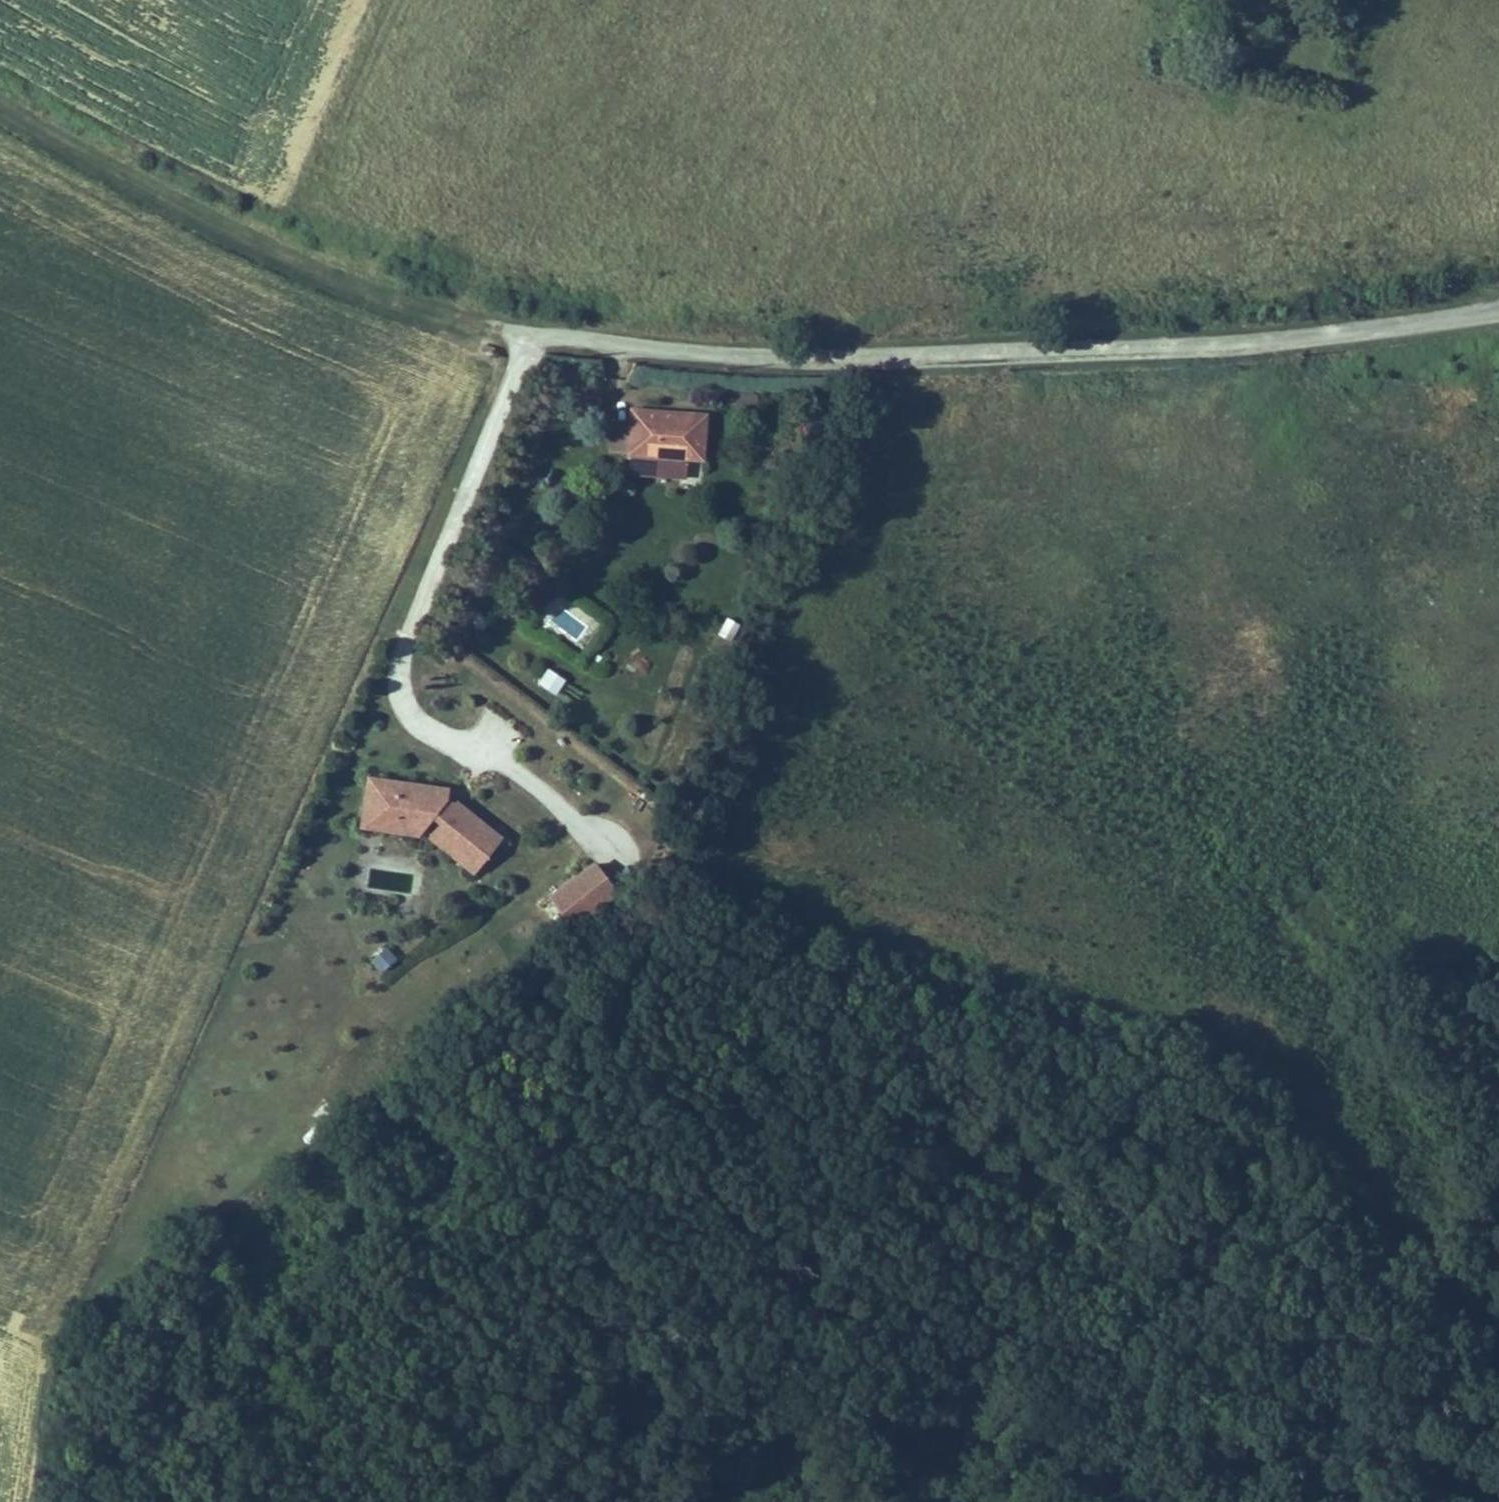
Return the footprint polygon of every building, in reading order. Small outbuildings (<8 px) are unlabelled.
[(598,415),(594,449),(691,458),(696,411),(619,403),(617,417),(598,415)] [(730,643),(740,625),(727,618),(717,636),(730,643)] [(539,685),(560,694),(567,678),(546,669),(539,685)] [(397,835),(399,819),(371,815),(375,783),(363,781),(356,829),(397,835)] [(441,792),(375,783),(371,815),(399,819),(397,835),(412,837),(427,819),(436,826),(425,840),(468,874),(495,840),(452,806),(449,809),(446,814),(436,807),(440,802),(441,792)] [(449,809),(440,802),(436,807),(446,814),(449,809)] [(546,899),(572,931),(618,894),(593,862),(546,899)] [(386,946),(368,961),(380,975),(398,961),(386,946)]
